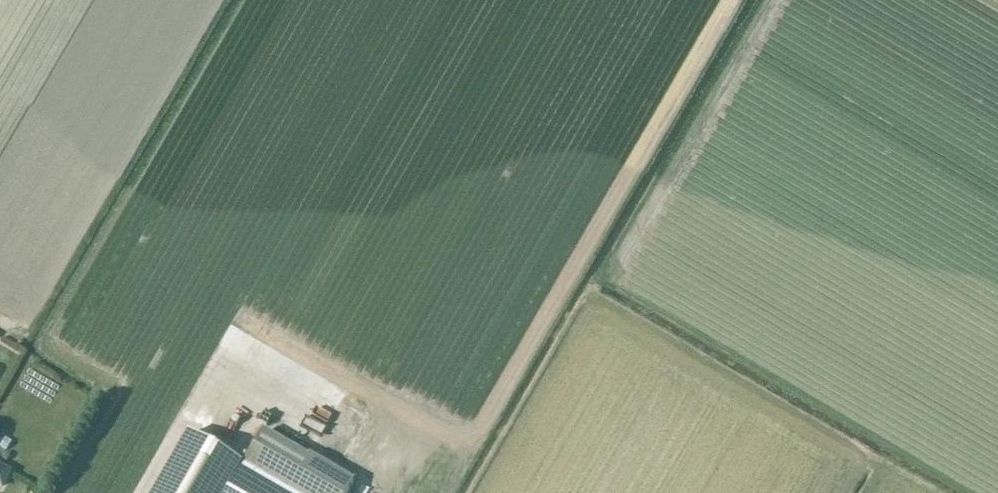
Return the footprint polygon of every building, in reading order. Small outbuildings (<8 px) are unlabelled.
[(356,482),(311,456),(310,458),(265,432),(245,468),(189,435),(155,492),(350,492),(356,482)] [(12,443),(7,440),(2,448),(7,452),(12,443)] [(13,454),(8,463),(14,467),(19,458),(13,454)] [(4,489),(13,472),(0,464),(0,487),(4,489)]
